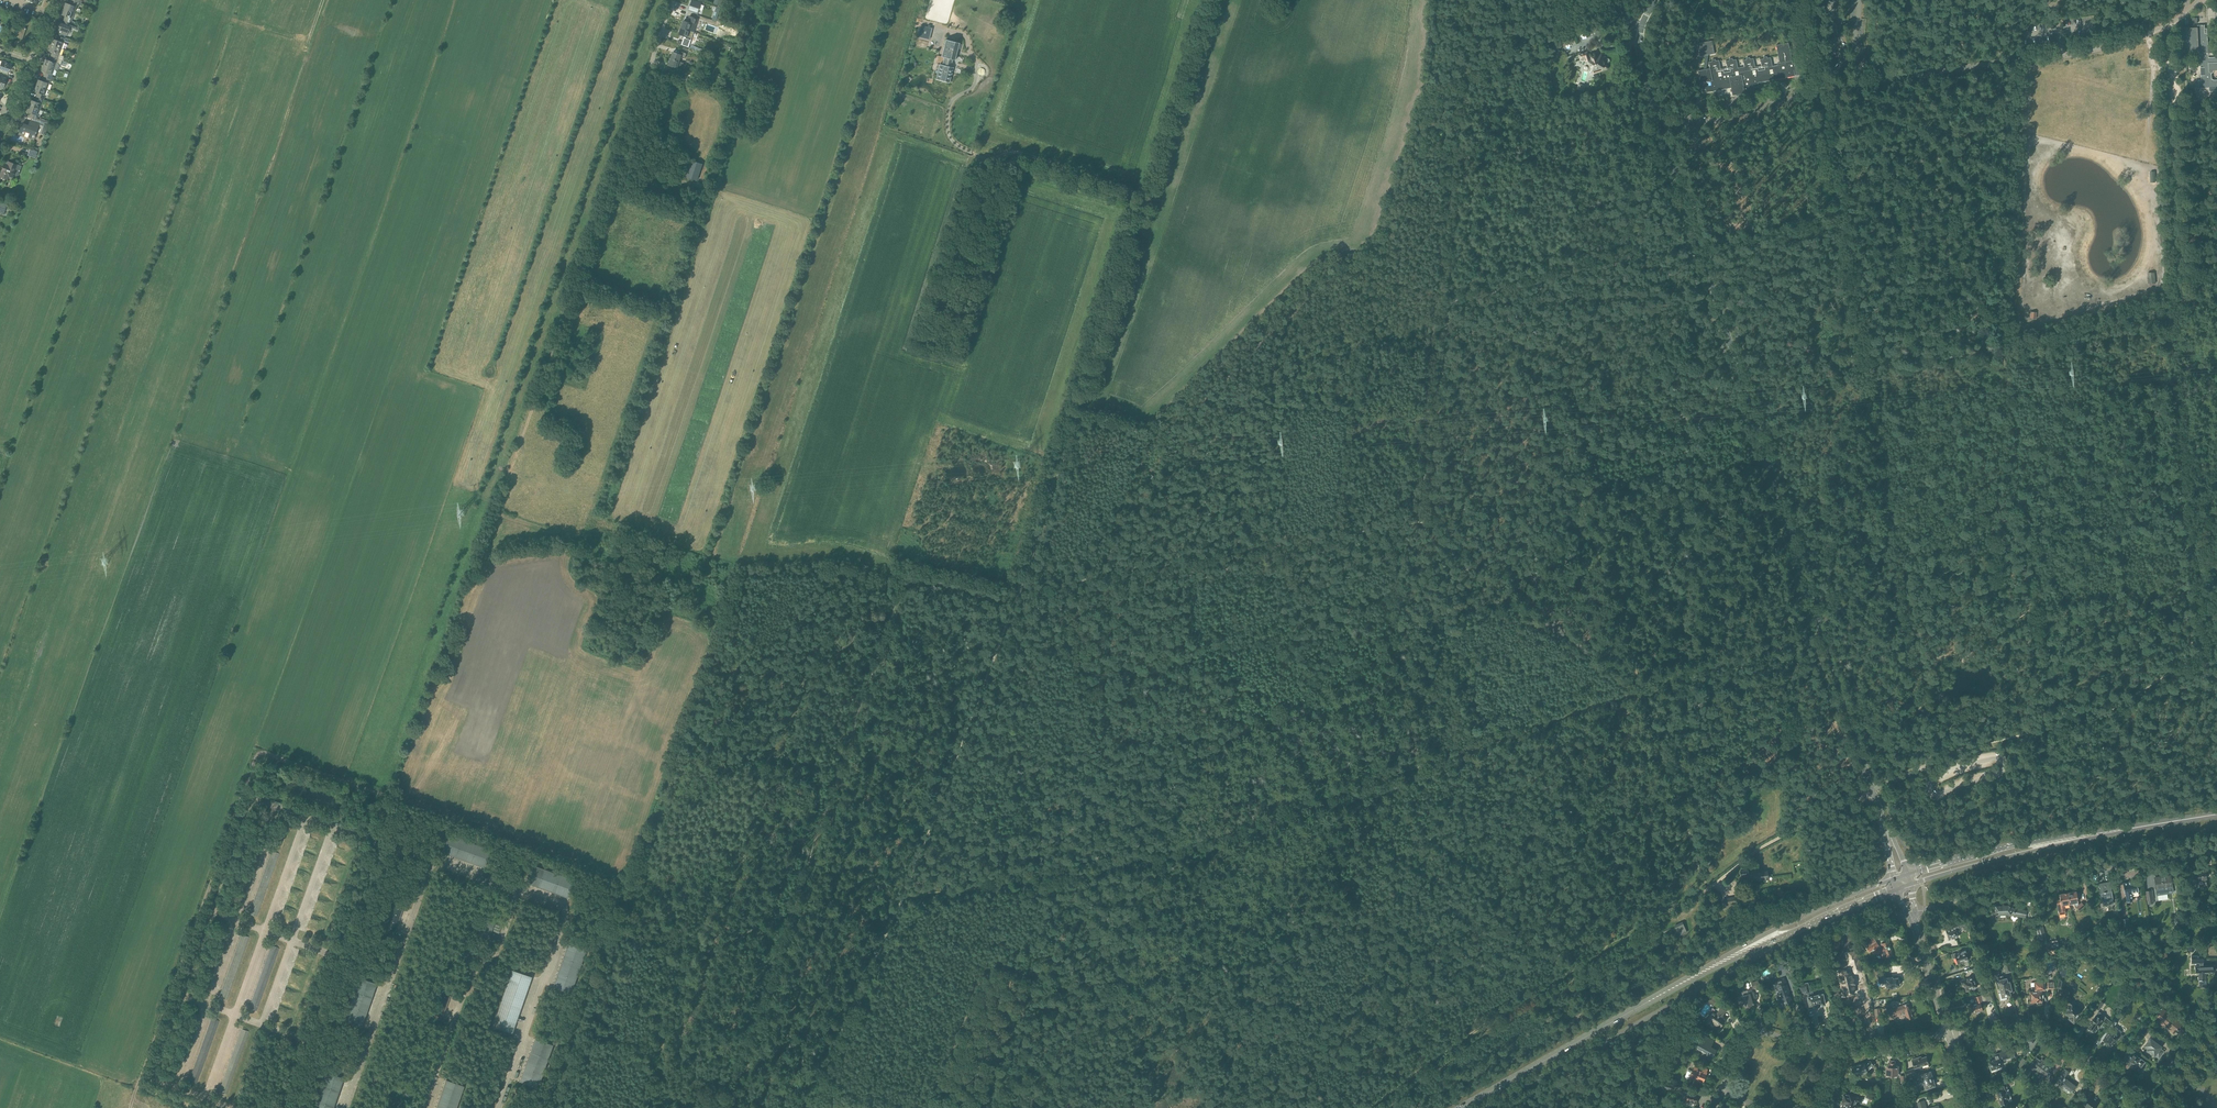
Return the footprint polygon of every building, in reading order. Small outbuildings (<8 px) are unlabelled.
[(65,3),(63,9),(74,13),(77,5),(81,6),(81,4),(78,2),(71,0),(69,4),(65,3)] [(692,0),(688,10),(698,14),(701,3),(692,0)] [(65,16),(64,20),(64,21),(71,23),(74,24),(75,22),(71,21),(74,13),(63,9),(61,15),(65,16)] [(684,21),(681,27),(694,32),(697,21),(696,21),(697,18),(690,16),(688,22),(684,21)] [(71,23),(64,21),(63,24),(58,22),(55,31),(68,35),(70,27),(75,29),(77,25),(74,24),(71,23)] [(22,39),(26,28),(20,26),(16,37),(22,39)] [(918,36),(923,37),(929,39),(932,28),(921,26),(918,36)] [(2197,66),(2201,66),(2201,80),(2199,80),(2200,88),(2209,88),(2209,91),(2216,91),(2216,80),(2214,80),(2213,79),(2212,79),(2212,73),(2213,73),(2214,73),(2214,72),(2214,71),(2216,71),(2216,57),(2209,57),(2209,53),(2216,53),(2216,46),(2208,46),(2207,32),(2205,32),(2205,26),(2199,26),(2199,29),(2186,29),(2187,51),(2198,50),(2198,58),(2197,58),(2197,66)] [(681,27),(679,34),(685,36),(683,43),(689,46),(694,32),(681,27)] [(57,40),(53,39),(51,45),(61,49),(65,38),(59,36),(57,40)] [(1573,36),(1561,39),(1564,46),(1575,42),(1573,36)] [(956,60),(955,59),(959,43),(960,43),(946,39),(946,40),(947,40),(943,56),(942,56),(941,57),(946,58),(944,65),(940,64),(939,64),(941,65),(937,79),(936,79),(950,83),(950,82),(949,82),(953,68),(954,68),(950,67),(951,59),(956,60)] [(1704,82),(1706,92),(1731,88),(1733,95),(1745,93),(1745,92),(1750,91),(1749,88),(1759,86),(1758,82),(1795,75),(1789,43),(1776,45),(1780,63),(1777,63),(1777,65),(1773,66),(1771,57),(1768,58),(1767,56),(1763,57),(1764,58),(1760,59),(1762,66),(1755,67),(1754,58),(1750,59),(1750,57),(1746,58),(1747,59),(1743,60),(1744,67),(1738,68),(1736,59),(1733,60),(1733,58),(1729,59),(1729,60),(1726,61),(1727,67),(1721,69),(1719,60),(1716,61),(1716,59),(1712,60),(1712,61),(1709,62),(1710,68),(1698,71),(1701,83),(1704,82)] [(48,51),(53,52),(51,57),(64,61),(65,59),(63,58),(64,56),(59,54),(61,49),(51,45),(48,51)] [(671,59),(679,61),(681,57),(685,58),(687,53),(681,51),(680,54),(673,52),(671,59)] [(1585,59),(1586,62),(1589,62),(1592,71),(1596,70),(1595,69),(1602,66),(1603,70),(1607,69),(1608,68),(1608,67),(1608,65),(1606,64),(1605,64),(1602,55),(1596,57),(1595,55),(1591,57),(1588,58),(1586,52),(1579,55),(1581,60),(1585,59)] [(57,70),(59,64),(66,67),(68,62),(64,61),(51,57),(50,61),(45,59),(43,65),(54,69),(57,70)] [(671,59),(669,65),(675,67),(674,70),(680,72),(682,67),(683,63),(679,61),(671,59)] [(8,74),(9,71),(10,71),(12,64),(7,62),(5,61),(5,62),(2,61),(0,66),(0,71),(8,74)] [(54,69),(43,65),(41,71),(46,73),(44,77),(50,79),(54,81),(55,77),(52,76),(54,69)] [(669,77),(670,77),(681,81),(683,75),(671,71),(669,77)] [(43,81),(38,80),(36,86),(47,89),(50,79),(44,77),(43,81)] [(1808,78),(1801,79),(1803,89),(1810,88),(1808,78)] [(34,92),(38,93),(37,97),(43,100),(47,89),(36,86),(34,92)] [(35,102),(31,100),(29,106),(39,110),(43,100),(37,97),(35,102)] [(1713,109),(1712,101),(1701,103),(1702,111),(1713,109)] [(27,112),(31,114),(29,118),(36,120),(39,110),(29,106),(27,112)] [(22,124),(18,134),(24,136),(25,135),(28,137),(28,138),(34,140),(36,132),(41,134),(44,126),(31,122),(29,126),(22,124)] [(35,158),(38,151),(30,149),(28,155),(35,158)] [(698,181),(703,164),(687,159),(682,176),(698,181)] [(14,174),(18,176),(22,166),(9,162),(8,165),(4,163),(0,174),(0,176),(8,179),(9,176),(12,178),(14,174)] [(616,242),(616,241),(616,239),(615,238),(614,237),(613,236),(612,235),(610,235),(609,235),(607,235),(606,236),(604,237),(603,238),(603,240),(603,242),(603,244),(603,245),(604,246),(605,247),(607,248),(608,248),(610,249),(612,248),(613,248),(614,247),(615,246),(616,245),(616,243),(616,242)] [(578,412),(578,411),(577,409),(577,408),(576,407),(574,406),(573,405),(572,405),(570,405),(569,405),(567,406),(566,407),(565,408),(565,409),(564,410),(564,411),(564,413),(564,414),(565,415),(566,417),(567,417),(568,418),(571,419),(572,419),(574,418),(576,417),(577,416),(577,415),(578,413),(578,412)] [(448,835),(442,852),(485,867),(491,850),(448,835)] [(314,848),(317,840),(309,837),(306,845),(314,848)] [(342,857),(345,850),(337,847),(334,855),(342,857)] [(308,866),(311,858),(303,855),(300,863),(308,866)] [(336,876),(338,868),(330,865),(328,873),(336,876)] [(526,882),(569,898),(575,880),(532,865),(526,882)] [(2205,870),(2192,872),(2193,881),(2198,880),(2198,881),(2203,881),(2203,882),(2205,888),(2211,886),(2211,885),(2209,880),(2207,881),(2206,879),(2205,870)] [(1764,880),(1764,881),(1765,882),(1766,882),(1767,882),(1768,881),(1768,880),(1768,879),(1768,878),(1769,878),(1768,871),(1754,872),(1755,880),(1763,879),(1764,880)] [(301,884),(304,876),(296,873),(293,881),(301,884)] [(2170,875),(2155,878),(2157,895),(2173,892),(2170,875)] [(2132,893),(2139,892),(2137,881),(2123,883),(2125,894),(2126,894),(2127,902),(2133,901),(2132,893)] [(2109,882),(2105,883),(2100,884),(2103,906),(2113,904),(2109,882)] [(329,894),(332,886),(324,883),(321,891),(329,894)] [(2154,903),(2152,890),(2145,891),(2147,904),(2154,903)] [(295,902),(298,894),(290,891),(287,899),(295,902)] [(2076,906),(2076,907),(2079,910),(2085,906),(2082,902),(2079,904),(2076,891),(2068,893),(2070,905),(2075,904),(2075,905),(2076,906)] [(2060,900),(2057,900),(2058,910),(2059,915),(2066,914),(2065,909),(2066,909),(2065,905),(2070,905),(2068,893),(2059,894),(2059,895),(2060,900)] [(1739,896),(1722,899),(1724,910),(1741,907),(1739,896)] [(323,912),(325,904),(317,901),(315,909),(323,912)] [(386,929),(395,932),(403,907),(394,904),(386,929)] [(1997,915),(1997,916),(1995,916),(1995,917),(1999,917),(2000,915),(2012,914),(2014,915),(2018,916),(2018,915),(2020,916),(2025,917),(2027,910),(2010,907),(2010,905),(2005,905),(2004,904),(2003,904),(2002,904),(2002,905),(1995,906),(1996,913),(1996,915),(1997,915)] [(288,920),(291,912),(283,909),(280,917),(288,920)] [(2121,919),(2123,928),(2130,927),(2128,918),(2121,919)] [(316,930),(319,922),(311,919),(308,927),(316,930)] [(477,937),(488,941),(494,924),(483,920),(477,937)] [(1952,924),(1953,927),(1946,929),(1949,939),(1958,936),(1956,929),(1963,927),(1964,930),(1971,928),(1969,922),(1965,923),(1964,920),(1952,924)] [(1674,925),(1679,936),(1688,933),(1683,921),(1674,925)] [(2046,939),(2043,926),(2036,928),(2039,941),(2046,939)] [(2120,936),(2115,944),(2120,948),(2125,940),(2120,936)] [(1869,946),(1866,947),(1869,952),(1873,950),(1874,955),(1875,955),(1880,953),(1882,958),(1886,957),(1893,955),(1891,950),(1891,949),(1889,942),(1881,944),(1882,946),(1879,947),(1879,946),(1876,941),(1869,946)] [(1809,952),(1820,950),(1819,943),(1808,945),(1809,952)] [(569,944),(554,987),(572,993),(587,950),(569,944)] [(1958,952),(1959,953),(1955,954),(1958,964),(1963,962),(1969,960),(1968,960),(1969,960),(1967,955),(1969,954),(1967,949),(1958,952)] [(1855,955),(1849,956),(1850,962),(1852,962),(1854,973),(1858,972),(1862,971),(1857,954),(1855,955)] [(303,966),(306,958),(298,955),(295,963),(303,966)] [(2198,972),(2199,981),(2200,987),(2207,987),(2206,980),(2206,972),(2214,971),(2215,964),(2203,965),(2203,955),(2195,955),(2192,955),(2191,956),(2191,963),(2196,963),(2196,965),(2195,965),(2195,972),(2198,972)] [(1778,971),(1784,968),(1782,962),(1776,964),(1778,971)] [(512,1033),(532,977),(512,970),(492,1026),(512,1033)] [(2067,971),(2061,970),(2057,988),(2064,990),(2066,979),(2065,979),(2067,971)] [(1846,975),(1841,976),(1844,992),(1855,990),(1854,984),(1855,984),(1855,982),(1854,983),(1853,981),(1854,980),(1854,979),(1853,979),(1851,972),(1846,974),(1846,975)] [(297,984),(300,976),(291,973),(289,981),(297,984)] [(1885,974),(1878,975),(1879,979),(1884,978),(1885,987),(1891,986),(1891,989),(1896,988),(1896,986),(1900,985),(1899,978),(1893,979),(1893,977),(1886,978),(1885,974)] [(1998,977),(1998,979),(1997,980),(2000,993),(1999,993),(2001,1001),(2007,999),(2007,997),(2011,996),(2011,992),(2012,992),(2012,991),(2010,981),(2008,982),(2007,977),(2004,978),(2003,975),(1998,977)] [(1961,981),(1962,985),(1965,984),(1967,990),(1972,988),(1972,989),(1973,989),(1974,989),(1975,989),(1975,988),(1976,988),(1977,987),(1974,976),(1967,978),(1967,979),(1961,981)] [(359,977),(344,1020),(362,1026),(377,983),(359,977)] [(1776,995),(1779,1002),(1783,1001),(1784,1005),(1792,1002),(1787,989),(1788,989),(1784,977),(1771,982),(1773,988),(1777,987),(1779,994),(1776,995)] [(1761,985),(1759,978),(1751,981),(1752,985),(1753,988),(1758,986),(1761,985)] [(2030,991),(2031,1002),(2037,1001),(2038,1004),(2042,1004),(2042,1001),(2041,991),(2042,991),(2042,990),(2045,990),(2045,981),(2034,982),(2035,991),(2030,991)] [(1807,993),(1811,1008),(1826,1004),(1823,993),(1814,995),(1813,991),(1810,992),(1808,982),(1798,985),(1800,995),(1807,993)] [(1737,997),(1739,1003),(1744,1002),(1746,1007),(1754,1004),(1754,1002),(1753,1003),(1752,998),(1756,997),(1754,991),(1753,992),(1752,988),(1741,992),(1742,995),(1737,997)] [(290,1002),(293,994),(285,991),(282,999),(290,1002)] [(441,992),(432,1017),(442,1020),(450,996),(441,992)] [(1977,1001),(1978,1003),(1970,1006),(1973,1013),(1983,1010),(1981,1003),(1988,1001),(1985,994),(1976,996),(1977,1001)] [(2065,1013),(2070,1016),(2068,1018),(2075,1023),(2080,1017),(2078,1016),(2082,1011),(2075,1006),(2077,1003),(2068,996),(2064,1001),(2069,1005),(2066,1009),(2067,1010),(2065,1013)] [(2101,1000),(2096,1007),(2099,1010),(2104,1003),(2101,1000)] [(1904,1014),(1905,1014),(1906,1014),(1908,1020),(1913,1018),(1908,1003),(1903,1005),(1895,1008),(1895,1007),(1893,1007),(1893,1006),(1887,1007),(1888,1019),(1894,1018),(1893,1015),(1902,1012),(1902,1013),(1903,1013),(1903,1014),(1904,1014)] [(1724,1016),(1722,1015),(1726,1011),(1721,1008),(1717,1014),(1716,1015),(1712,1012),(1706,1020),(1713,1025),(1715,1023),(1720,1027),(1725,1020),(1723,1018),(1724,1016)] [(2155,1019),(2174,1033),(2177,1030),(2182,1033),(2187,1027),(2163,1009),(2155,1019)] [(284,1020),(286,1013),(278,1010),(276,1017),(284,1020)] [(2121,1010),(2114,1019),(2118,1022),(2125,1013),(2121,1010)] [(2091,1023),(2087,1027),(2089,1029),(2088,1031),(2091,1033),(2093,1031),(2094,1032),(2098,1027),(2098,1028),(2102,1023),(2101,1023),(2103,1021),(2106,1023),(2108,1019),(2105,1017),(2106,1017),(2103,1015),(2099,1012),(2090,1023),(2091,1023)] [(2139,1031),(2146,1036),(2150,1030),(2143,1025),(2139,1031)] [(2115,1042),(2118,1037),(2120,1038),(2123,1035),(2117,1031),(2119,1029),(2115,1026),(2111,1031),(2110,1031),(2103,1040),(2111,1046),(2114,1041),(2115,1042)] [(1707,1054),(1708,1054),(1713,1057),(1717,1049),(1711,1046),(1714,1040),(1703,1034),(1697,1047),(1708,1053),(1707,1054)] [(536,1039),(521,1082),(539,1088),(554,1045),(536,1039)] [(2145,1045),(2149,1048),(2147,1050),(2154,1055),(2156,1053),(2160,1056),(2164,1051),(2159,1047),(2160,1046),(2150,1039),(2145,1045)] [(2132,1050),(2127,1047),(2122,1054),(2127,1057),(2123,1062),(2134,1070),(2137,1066),(2141,1069),(2145,1064),(2130,1053),(2132,1050)] [(1989,1062),(1992,1069),(1991,1069),(1991,1072),(2002,1069),(2000,1062),(2007,1060),(2006,1058),(2010,1057),(2008,1051),(2006,1051),(2005,1051),(1994,1055),(1995,1059),(1992,1060),(1992,1061),(1989,1062)] [(1671,1052),(1668,1059),(1676,1062),(1678,1055),(1671,1052)] [(1920,1058),(1919,1057),(1912,1059),(1915,1068),(1928,1064),(1926,1056),(1920,1058)] [(2022,1068),(2027,1060),(2023,1057),(2017,1065),(2022,1068)] [(2039,1080),(2042,1083),(2038,1088),(2043,1092),(2049,1084),(2046,1081),(2050,1075),(2047,1073),(2051,1068),(2043,1063),(2044,1061),(2042,1059),(2040,1061),(2036,1058),(2030,1066),(2038,1071),(2037,1073),(2040,1075),(2041,1074),(2043,1075),(2039,1080)] [(1855,1066),(1855,1065),(1851,1067),(1854,1075),(1867,1071),(1874,1065),(1870,1061),(1866,1064),(1866,1062),(1855,1066)] [(1886,1075),(1886,1076),(1891,1076),(1892,1077),(1892,1076),(1897,1077),(1897,1076),(1898,1076),(1898,1067),(1896,1067),(1896,1064),(1895,1064),(1895,1061),(1890,1061),(1890,1064),(1888,1064),(1888,1066),(1886,1066),(1886,1075)] [(1693,1068),(1692,1072),(1690,1077),(1700,1082),(1701,1080),(1703,1082),(1707,1073),(1706,1072),(1708,1069),(1703,1067),(1699,1066),(1697,1070),(1693,1068)] [(1915,1074),(1913,1068),(1906,1071),(1908,1077),(1915,1074)] [(2064,1086),(2071,1092),(2071,1091),(2072,1092),(2076,1086),(2066,1078),(2070,1072),(2065,1069),(2060,1077),(2063,1079),(2060,1083),(2061,1084),(2059,1085),(2063,1088),(2064,1086)] [(344,1078),(326,1072),(314,1107),(334,1107),(344,1078)] [(1916,1082),(1916,1083),(1918,1082),(1918,1083),(1933,1079),(1930,1072),(1921,1075),(1923,1079),(1918,1080),(1918,1081),(1916,1082)] [(1917,1085),(1920,1084),(1922,1089),(1924,1090),(1927,1089),(1927,1088),(1935,1085),(1933,1079),(1918,1083),(1918,1082),(1916,1083),(1917,1085)] [(464,1086),(446,1080),(437,1107),(456,1107),(464,1086)] [(2009,1102),(2006,1089),(2008,1088),(2006,1083),(2004,1083),(2004,1084),(1998,1086),(1999,1091),(1997,1092),(2001,1104),(2009,1102)] [(1688,1096),(1687,1101),(1696,1103),(1698,1095),(1691,1093),(1684,1091),(1682,1095),(1688,1096)] [(1858,1098),(1845,1093),(1842,1100),(1858,1106),(1858,1105),(1856,1105),(1857,1103),(1861,1104),(1863,1099),(1859,1097),(1858,1098)] [(2086,1107),(2095,1107),(2098,1103),(2090,1096),(2083,1105),(2086,1107)]
